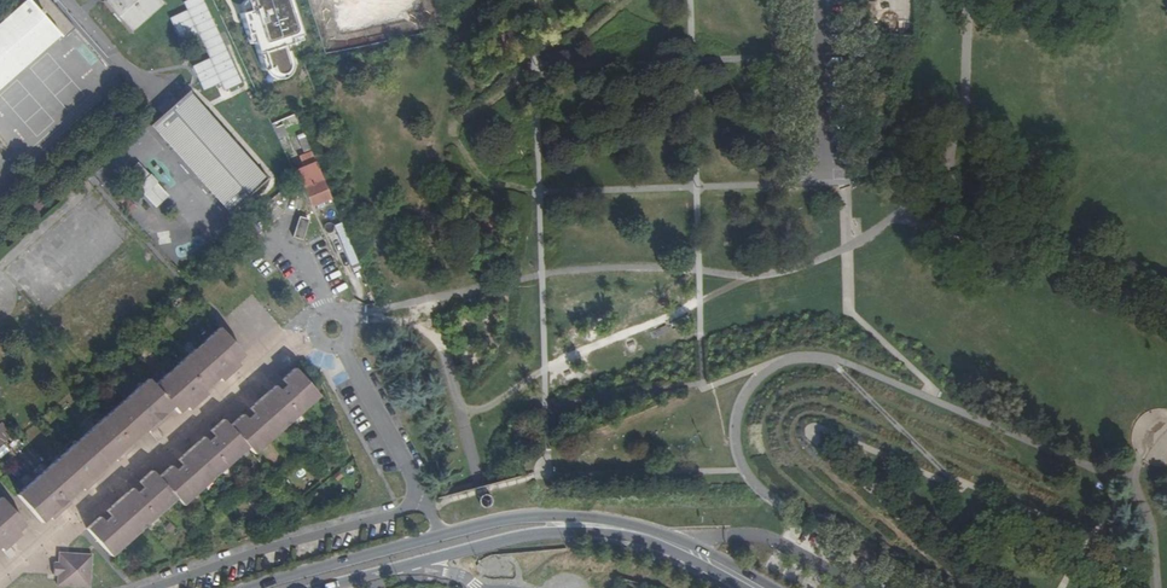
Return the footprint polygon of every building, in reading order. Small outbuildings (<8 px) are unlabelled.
[(19,9),(0,26),(0,91),(59,39),(64,43),(77,31),(48,0),(14,0),(12,2),(19,9)] [(132,34),(163,7),(164,8),(166,6),(160,0),(111,0),(106,4),(105,3),(104,5),(132,37),(133,36),(132,34)] [(197,32),(208,58),(192,65),(203,90),(221,82),(224,90),(241,83),(206,0),(184,0),(182,1),(186,10),(169,17),(179,40),(197,32)] [(294,0),(249,0),(252,10),(239,13),(249,45),(254,46),(260,69),(272,80),(284,81),(293,78),(299,69),(298,58),(291,47),(308,41),(294,0)] [(867,34),(880,34),(880,25),(867,25),(867,34)] [(192,95),(190,93),(151,128),(152,129),(154,128),(230,214),(229,215),(230,216),(269,181),(268,180),(266,181),(190,96),(192,95)] [(300,125),(296,116),(273,127),(279,142),(289,138),(287,131),(300,125)] [(305,156),(312,153),(305,138),(299,141),(305,156)] [(304,192),(311,209),(331,200),(312,153),(305,156),(300,158),(304,168),(312,188),(304,192)] [(127,176),(157,209),(170,197),(140,164),(127,176)] [(304,168),(294,172),(297,180),(301,188),(304,192),(312,188),(304,168)] [(125,214),(135,209),(125,190),(115,195),(125,214)] [(302,242),(308,222),(300,220),(293,239),(302,242)] [(355,273),(361,270),(341,224),(335,227),(355,273)] [(51,520),(61,511),(56,507),(59,504),(63,509),(69,504),(66,501),(80,488),(84,491),(89,486),(85,481),(88,478),(92,483),(102,475),(99,472),(114,458),(116,461),(126,453),(122,449),(125,446),(129,451),(135,446),(132,442),(146,430),(157,442),(163,437),(155,427),(151,423),(154,420),(158,425),(167,417),(164,413),(172,407),(178,413),(185,407),(188,411),(198,402),(194,397),(196,395),(201,400),(206,394),(203,391),(218,378),(221,382),(227,376),(223,371),(225,369),(230,374),(239,366),(236,362),(244,355),(219,328),(154,386),(147,379),(33,481),(16,495),(41,523),(48,517),(51,520)] [(110,516),(106,511),(86,529),(111,557),(176,499),(183,505),(249,447),(255,454),(320,396),(295,368),(282,380),(277,374),(270,381),(275,386),(279,391),(274,395),(270,391),(255,404),(259,409),(254,413),(250,409),(230,427),(223,420),(203,438),(207,442),(202,447),(198,442),(183,455),(187,460),(182,465),(178,460),(158,478),(152,471),(139,482),(133,477),(126,483),(132,489),(135,493),(130,498),(126,494),(112,507),(115,511),(110,516)] [(279,391),(275,386),(270,391),(274,395),(279,391)] [(259,409),(255,404),(250,409),(254,413),(259,409)] [(0,423),(0,424),(0,445),(12,435),(0,423)] [(207,442),(203,438),(198,442),(202,447),(207,442)] [(183,455),(178,460),(182,465),(187,460),(183,455)] [(132,489),(126,494),(130,498),(135,493),(132,489)] [(9,560),(15,555),(7,545),(20,535),(17,532),(24,525),(0,498),(0,549),(9,560)] [(112,507),(106,511),(110,516),(115,511),(112,507)] [(56,581),(61,586),(84,587),(89,583),(91,560),(86,555),(64,553),(58,558),(58,563),(57,576),(56,581)]
